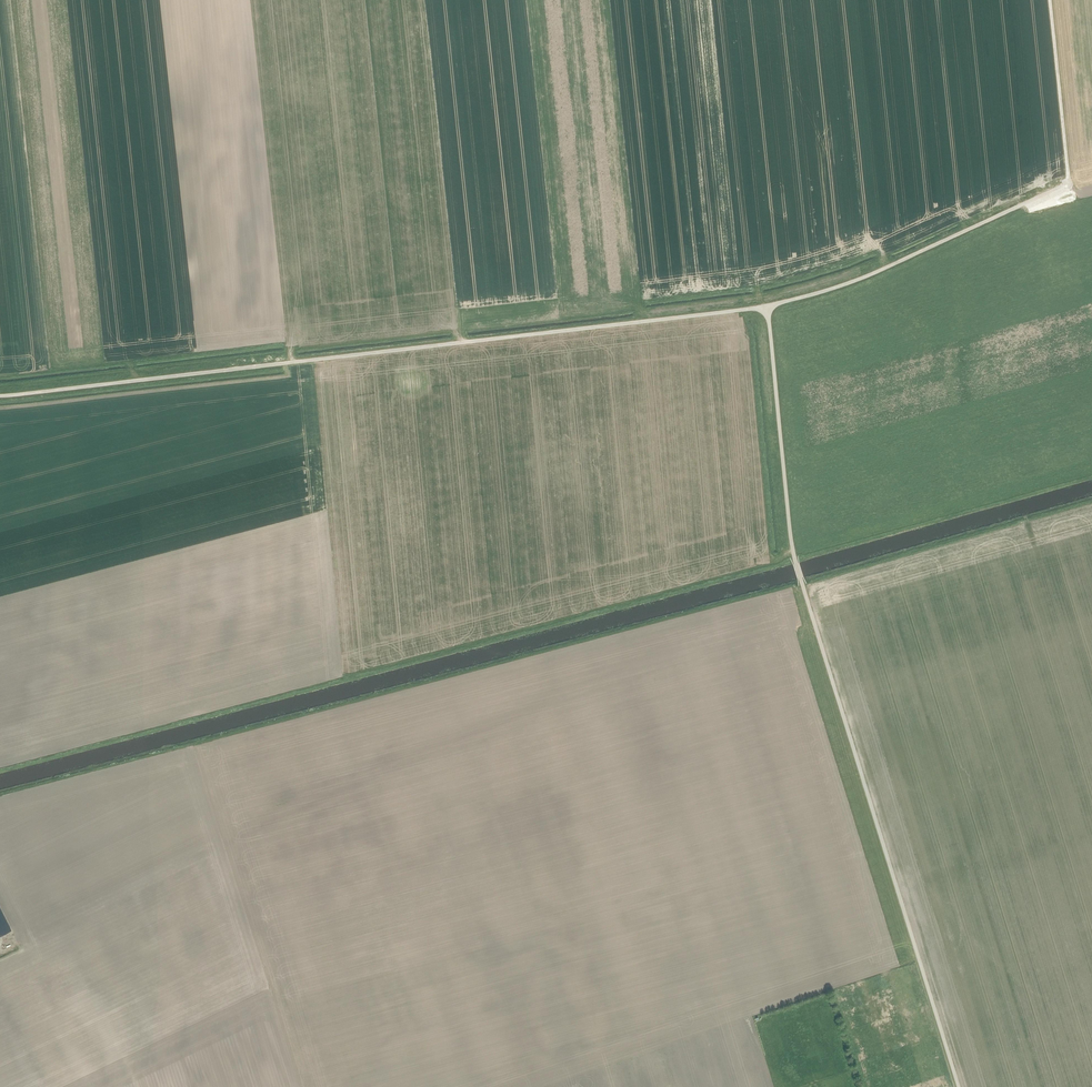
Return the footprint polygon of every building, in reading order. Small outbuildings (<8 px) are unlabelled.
[(8,932),(0,916),(0,937),(8,932)]
